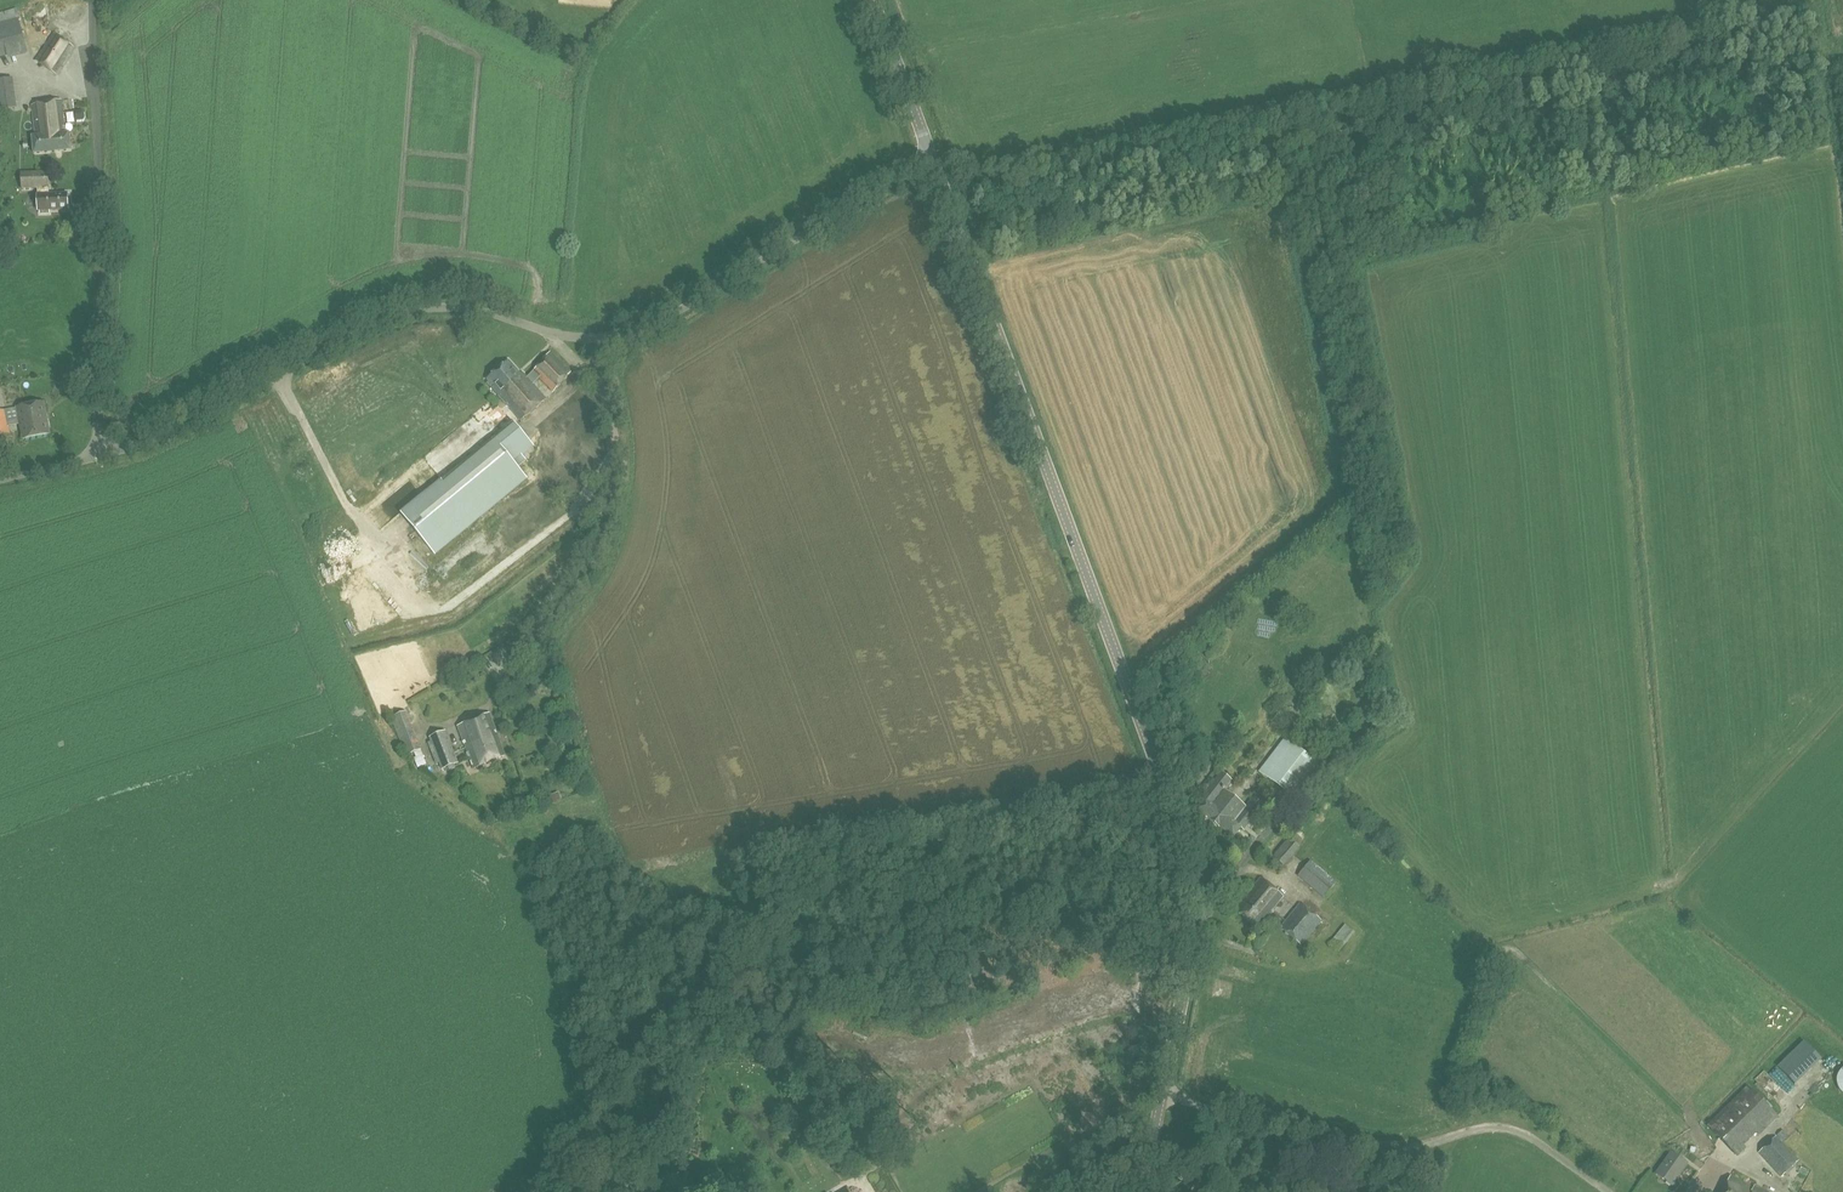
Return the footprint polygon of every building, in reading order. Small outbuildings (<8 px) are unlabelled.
[(7,57),(8,61),(27,56),(18,18),(19,18),(17,9),(0,13),(0,59),(7,57)] [(36,61),(56,74),(74,47),(54,33),(36,61)] [(17,108),(13,79),(0,81),(0,110),(17,108)] [(33,137),(34,154),(71,150),(69,133),(65,134),(62,102),(33,105),(36,136),(33,137)] [(83,120),(84,118),(84,113),(82,111),(75,112),(74,114),(75,119),(76,121),(83,120)] [(37,189),(37,211),(49,211),(68,210),(68,194),(49,194),(49,188),(49,172),(21,173),(22,189),(37,189)] [(500,393),(498,395),(511,410),(521,421),(546,400),(533,384),(539,378),(554,392),(571,373),(550,352),(527,378),(523,373),(521,375),(509,361),(487,379),(500,393)] [(17,408),(23,439),(49,434),(43,403),(17,408)] [(10,435),(5,410),(0,411),(0,437),(10,435)] [(515,451),(472,423),(463,437),(506,465),(515,451)] [(439,472),(434,459),(413,469),(427,500),(450,490),(446,481),(449,480),(445,470),(439,472)] [(401,507),(417,496),(406,481),(371,507),(378,516),(388,509),(395,519),(405,512),(401,507)] [(452,502),(432,511),(436,520),(456,511),(452,502)] [(1263,624),(1263,635),(1276,635),(1276,624),(1263,624)] [(391,717),(406,756),(421,750),(406,712),(391,717)] [(457,726),(474,768),(506,756),(489,714),(457,726)] [(439,762),(442,770),(458,763),(445,731),(429,738),(431,741),(428,742),(436,763),(439,762)] [(1260,772),(1290,795),(1315,763),(1285,740),(1260,772)] [(1197,809),(1233,838),(1241,828),(1244,830),(1263,805),(1253,797),(1246,806),(1225,790),(1232,781),(1222,772),(1202,797),(1205,799),(1197,809)] [(551,795),(553,803),(561,801),(558,793),(551,795)] [(1290,839),(1298,845),(1302,840),(1295,833),(1290,839)] [(1273,857),(1284,866),(1300,847),(1298,845),(1290,839),(1289,838),(1273,857)] [(1298,876),(1324,898),(1337,882),(1310,860),(1298,876)] [(1235,910),(1257,928),(1283,896),(1261,878),(1235,910)] [(1281,928),(1301,945),(1321,921),(1301,904),(1281,928)] [(1329,944),(1339,952),(1355,933),(1345,925),(1329,944)] [(1729,1148),(1739,1157),(1747,1149),(1744,1146),(1757,1134),(1760,1137),(1778,1118),(1775,1114),(1748,1087),(1708,1126),(1729,1148)] [(1783,1130),(1777,1136),(1782,1141),(1788,1135),(1783,1130)] [(1759,1151),(1781,1176),(1799,1160),(1776,1135),(1759,1151)] [(1656,1174),(1672,1185),(1687,1164),(1671,1152),(1656,1174)] [(1756,1187),(1756,1186),(1753,1184),(1752,1187),(1731,1176),(1722,1191),(1766,1191),(1756,1187)]
